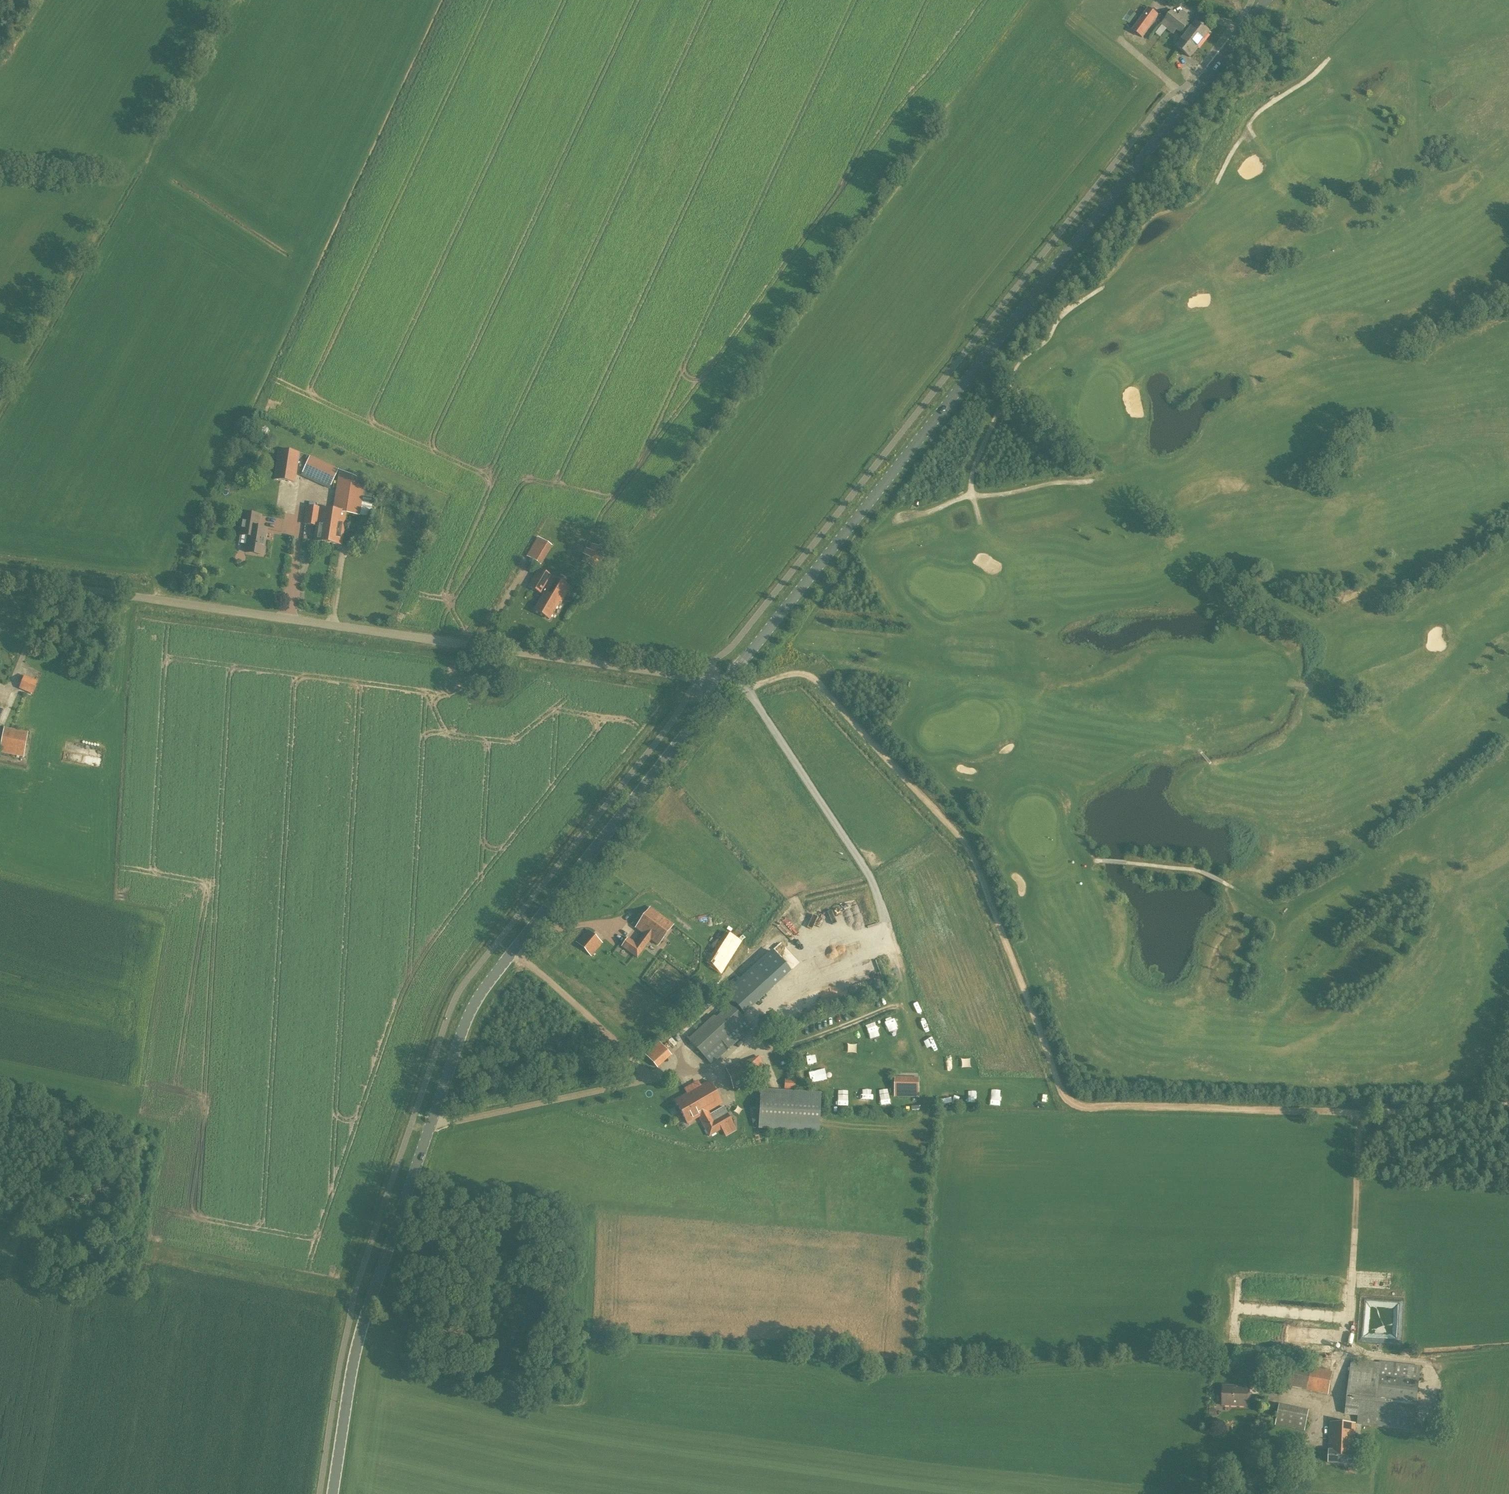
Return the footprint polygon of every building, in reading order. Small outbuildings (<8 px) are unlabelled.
[(1133,30),(1142,37),(1158,16),(1148,9),(1133,30)] [(1185,36),(1185,37),(1197,48),(1209,33),(1196,23),(1193,27),(1172,10),(1165,20),(1177,30),(1185,36)] [(1173,34),(1177,30),(1165,20),(1161,25),(1173,34)] [(1197,48),(1185,37),(1177,47),(1190,57),(1197,48)] [(278,449),(274,480),(280,481),(295,483),(297,471),(300,453),(278,449)] [(309,457),(301,475),(329,488),(338,470),(309,457)] [(307,504),(304,524),(308,524),(317,526),(314,541),(340,545),(344,521),(342,521),(344,512),(359,514),(359,513),(363,485),(364,480),(338,468),(333,507),(307,504)] [(424,512),(417,509),(414,518),(420,520),(424,512)] [(246,552),(262,555),(266,529),(258,528),(259,515),(243,513),(240,534),(248,535),(246,552)] [(527,556),(540,564),(552,545),(538,537),(527,556)] [(583,561),(594,568),(604,551),(593,545),(589,550),(589,551),(593,553),(590,558),(586,556),(583,561)] [(570,587),(540,569),(530,586),(543,595),(534,610),(549,619),(559,601),(561,602),(570,587)] [(25,677),(20,689),(33,694),(38,682),(25,677)] [(11,728),(4,727),(0,749),(0,752),(23,757),(28,733),(28,732),(11,728)] [(650,908),(636,928),(643,933),(635,944),(628,938),(622,946),(637,958),(651,939),(659,944),(673,924),(650,908)] [(1253,916),(1245,913),(1242,920),(1250,923),(1253,916)] [(603,943),(588,930),(572,948),(586,961),(603,943)] [(707,961),(723,971),(741,941),(725,932),(707,961)] [(731,999),(750,1020),(759,1011),(740,990),(731,999)] [(752,1027),(728,1002),(688,1039),(712,1064),(752,1027)] [(666,1036),(645,1054),(661,1071),(674,1059),(676,1060),(682,1054),(682,1053),(666,1036)] [(738,1064),(726,1069),(734,1088),(767,1075),(759,1056),(742,1062),(743,1064),(739,1066),(738,1064)] [(920,1078),(895,1077),(895,1097),(919,1097),(920,1078)] [(785,1078),(784,1089),(795,1090),(796,1079),(785,1078)] [(688,1124),(699,1118),(709,1112),(722,1104),(710,1082),(675,1101),(688,1124)] [(760,1089),(758,1129),(819,1132),(821,1093),(760,1089)] [(709,1112),(699,1118),(709,1135),(732,1122),(723,1107),(710,1114),(709,1112)] [(1358,1416),(1357,1423),(1413,1430),(1420,1366),(1380,1361),(1379,1363),(1352,1360),(1345,1414),(1358,1416)] [(1311,1366),(1289,1362),(1284,1385),(1307,1390),(1307,1387),(1328,1393),(1333,1371),(1311,1366)] [(1223,1385),(1223,1404),(1247,1405),(1248,1387),(1223,1385)] [(1285,1388),(1269,1385),(1268,1393),(1283,1396),(1285,1388)] [(1275,1425),(1304,1431),(1308,1410),(1279,1405),(1275,1425)] [(1330,1422),(1329,1451),(1328,1463),(1356,1464),(1356,1452),(1354,1452),(1355,1423),(1330,1422)]
